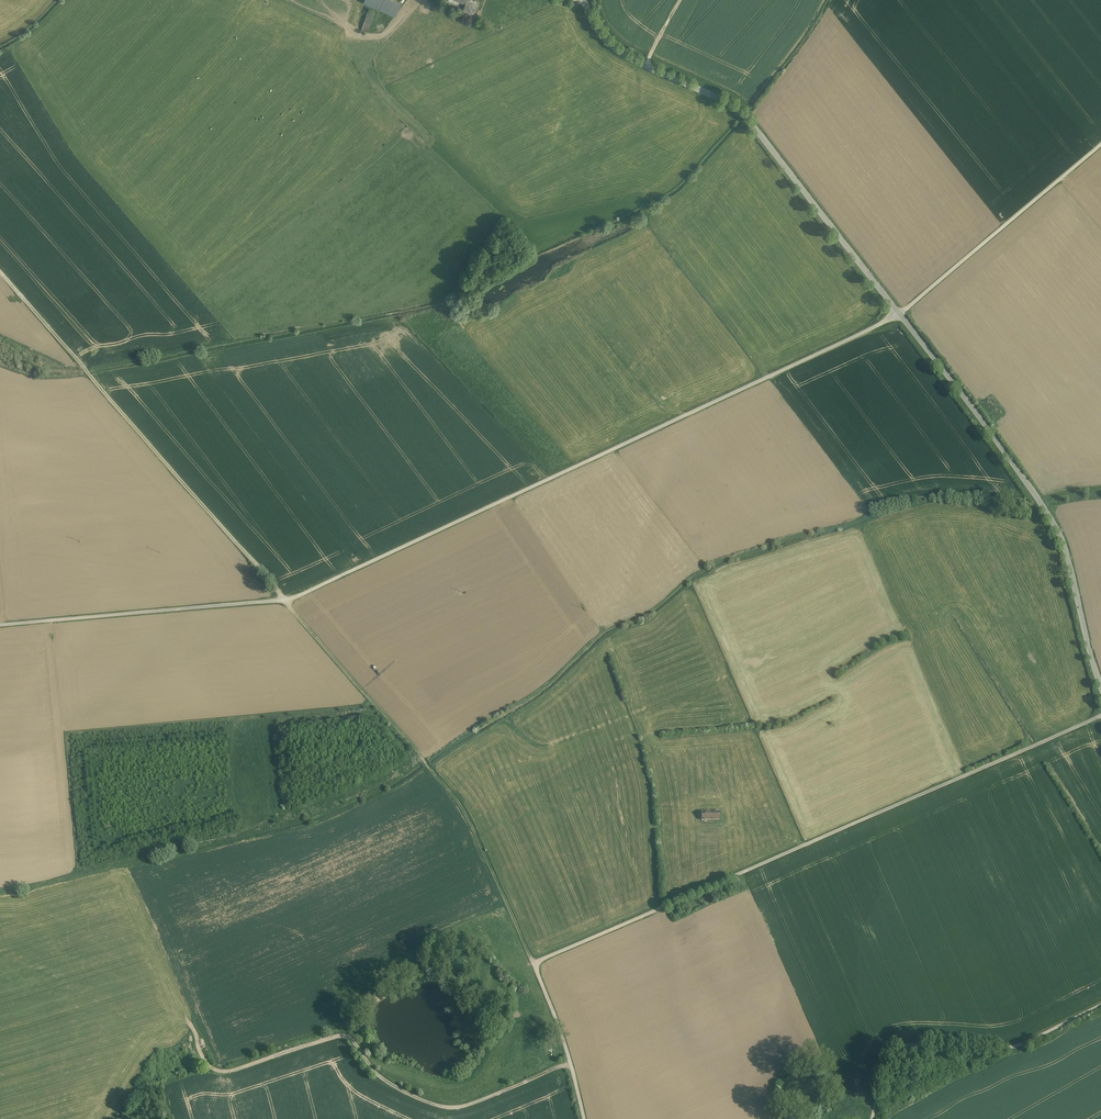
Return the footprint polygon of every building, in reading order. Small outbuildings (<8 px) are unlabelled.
[(399,5),(388,0),(366,0),(365,2),(395,15),(399,5)] [(470,0),(467,0),(465,4),(463,10),(474,14),(478,4),(470,0)] [(371,24),(375,13),(368,11),(363,29),(368,31),(370,24),(371,24)] [(719,811),(701,811),(701,820),(719,820),(719,811)]
